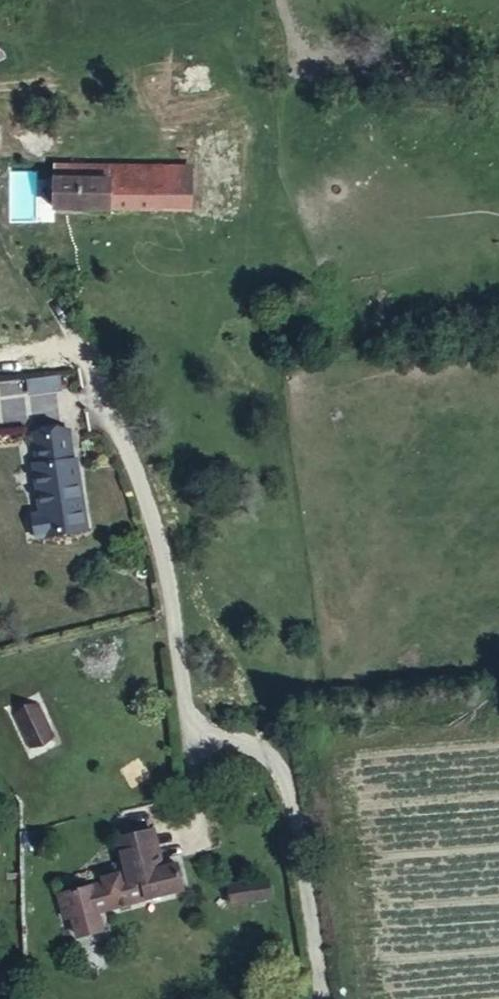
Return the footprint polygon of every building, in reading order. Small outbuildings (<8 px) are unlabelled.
[(131,182),(68,182),(67,213),(223,210),(223,169),(133,170),(131,182)] [(26,392),(60,390),(59,374),(25,376),(26,392)] [(59,464),(81,461),(77,428),(66,429),(69,445),(59,446),(59,464)] [(44,432),(48,466),(59,464),(59,446),(69,445),(66,429),(44,432)] [(59,464),(48,466),(47,468),(51,506),(36,509),(40,541),(93,537),(83,461),(81,461),(59,464)] [(29,748),(57,734),(37,694),(9,709),(29,748)] [(72,914),(161,902),(158,876),(134,879),(132,865),(111,867),(113,882),(98,884),(81,886),(36,891),(37,898),(45,897),(48,915),(49,930),(73,927),(72,914)] [(262,879),(231,886),(236,906),(265,900),(262,879)] [(37,898),(39,916),(48,915),(45,897),(37,898)] [(74,932),(73,927),(49,930),(50,935),(74,932)]
